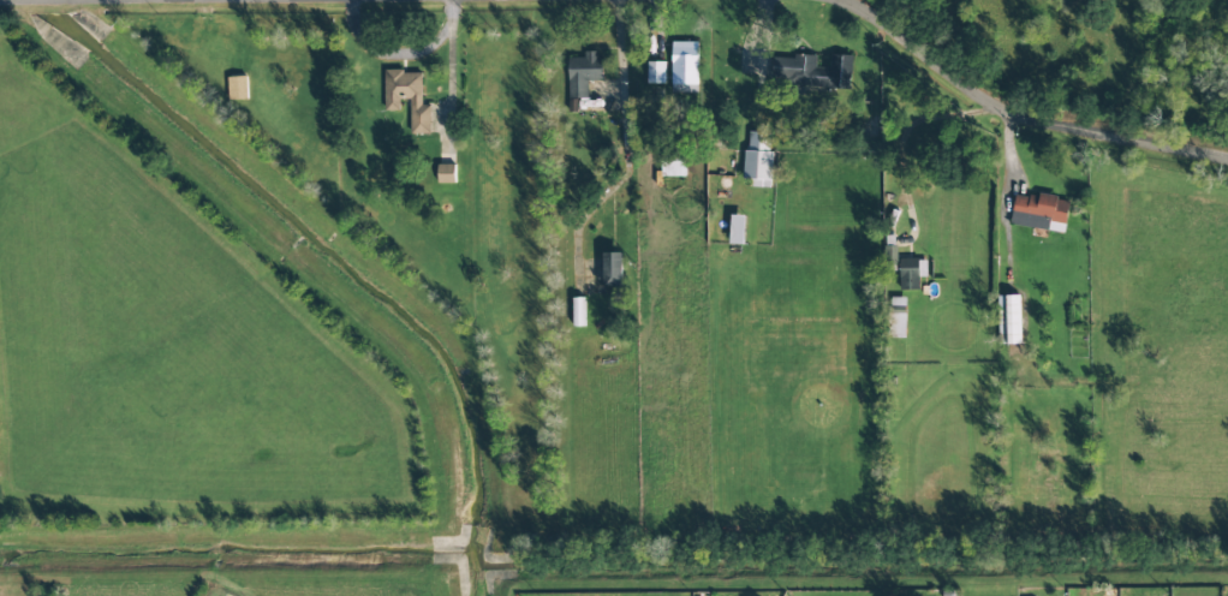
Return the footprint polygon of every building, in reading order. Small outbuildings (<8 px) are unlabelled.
[(672,85),(698,85),(697,43),(672,43),(672,85)] [(568,58),(569,102),(574,102),(574,99),(588,99),(588,81),(602,81),(601,52),(584,52),(584,58),(568,58)] [(850,88),(852,56),(831,55),(830,68),(816,68),(816,58),(774,56),(773,84),(850,88)] [(665,63),(647,63),(648,84),(665,84),(665,63)] [(430,134),(430,106),(422,106),(422,72),(385,72),(384,111),(400,111),(400,99),(410,99),(410,134),(430,134)] [(229,101),(248,101),(247,77),(229,78),(229,101)] [(745,185),(770,186),(772,133),(747,132),(745,185)] [(684,178),(685,154),(662,154),(661,177),(684,178)] [(438,184),(455,184),(455,165),(438,165),(438,184)] [(1064,234),(1069,201),(1016,192),(1010,225),(1064,234)] [(746,216),(730,216),(729,244),(745,245),(746,216)] [(622,253),(603,254),(604,287),(623,287),(622,253)] [(926,259),(899,259),(900,290),(919,290),(919,277),(926,277),(926,259)] [(999,345),(1021,344),(1019,296),(997,297),(999,345)] [(905,298),(888,298),(887,337),(905,337),(905,298)] [(573,303),(573,328),(584,327),(584,303),(573,303)]
